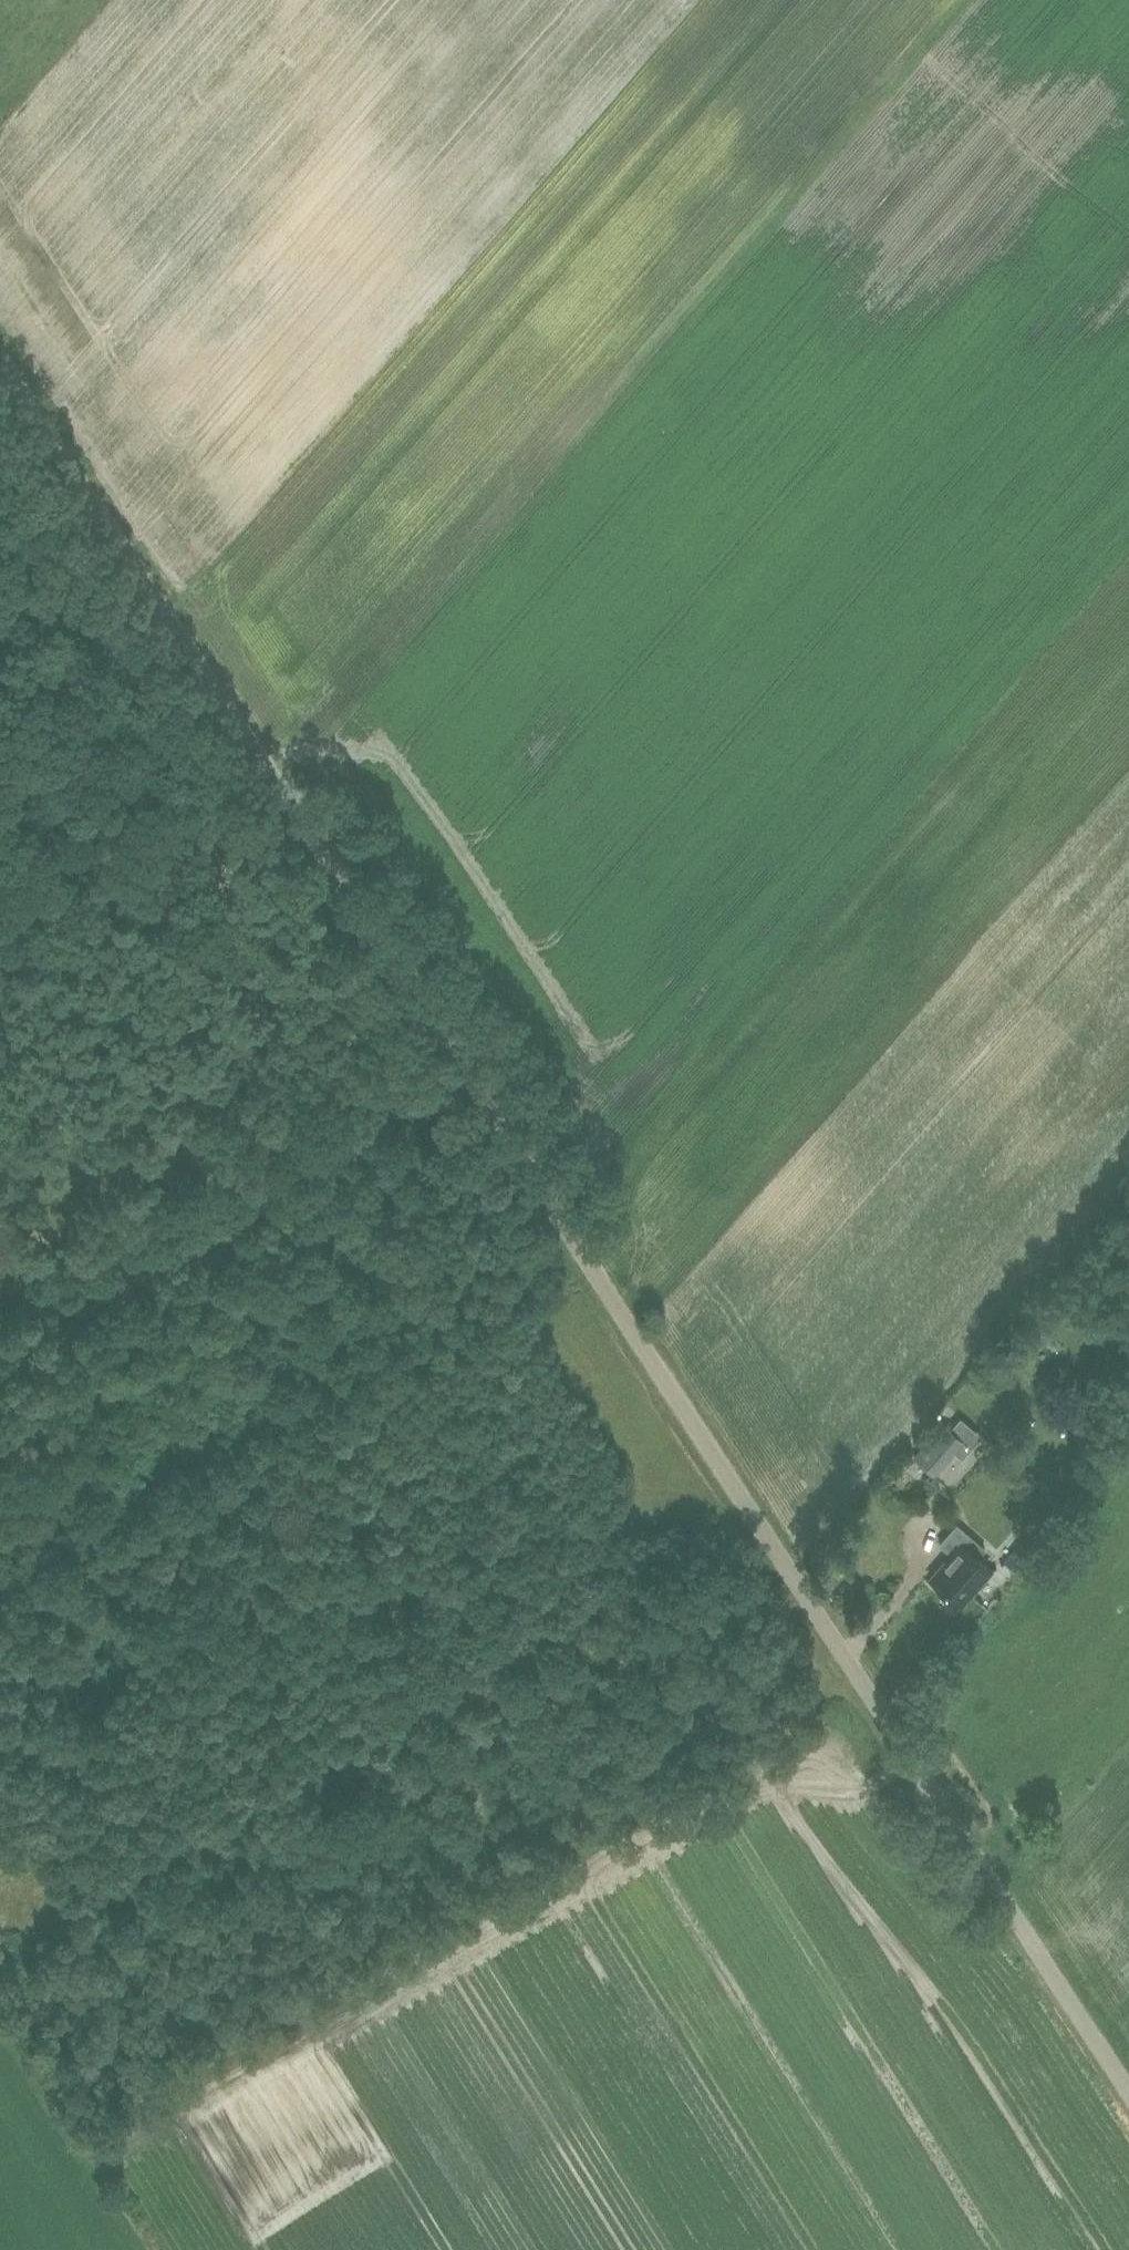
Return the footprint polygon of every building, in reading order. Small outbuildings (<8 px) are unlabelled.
[(934,1474),(965,1439),(944,1421),(914,1455),(934,1474)] [(961,1605),(992,1570),(963,1544),(970,1536),(957,1524),(940,1543),(952,1554),(931,1578),(961,1605)] [(1016,1570),(1036,1546),(1025,1537),(1006,1561),(1016,1570)]
